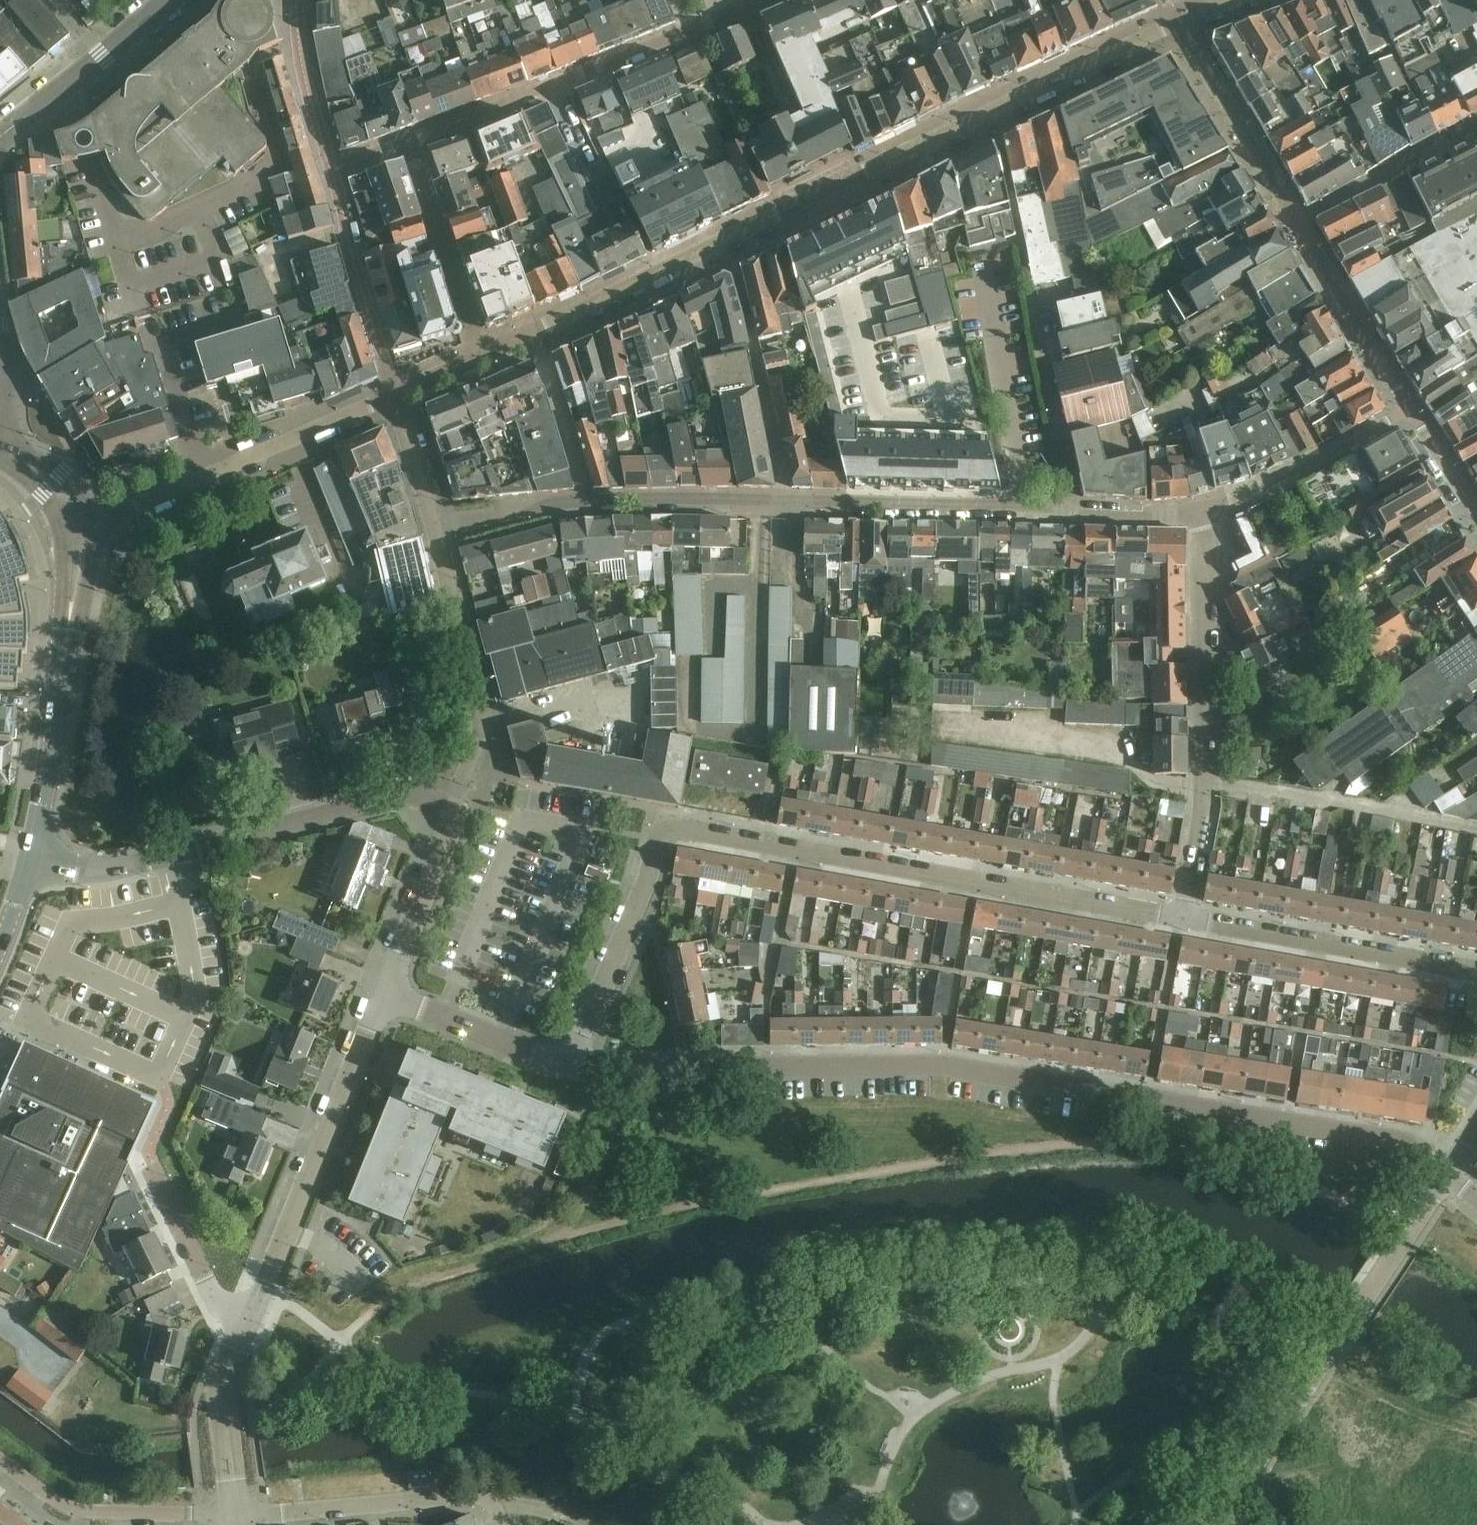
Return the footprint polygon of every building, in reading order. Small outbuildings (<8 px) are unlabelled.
[(0,95),(27,73),(70,37),(64,30),(43,48),(34,37),(26,28),(8,7),(17,0),(0,0),(0,96),(0,95)] [(8,7),(26,28),(34,37),(43,48),(64,30),(47,9),(39,0),(17,0),(8,7)] [(219,4),(211,17),(138,79),(135,79),(133,79),(131,80),(130,81),(128,83),(127,85),(126,86),(126,89),(97,113),(95,115),(93,118),(92,120),(91,122),(91,124),(91,125),(92,128),(99,155),(103,165),(107,174),(112,182),(117,190),(121,194),(136,212),(143,220),(145,221),(147,222),(150,222),(152,221),(154,220),(167,209),(166,208),(170,204),(172,205),(174,203),(172,202),(185,192),(186,193),(188,191),(187,190),(199,180),(200,181),(202,179),(201,178),(213,168),(214,169),(216,167),(215,166),(224,159),(236,174),(243,167),(250,161),(250,162),(265,150),(266,148),(266,147),(267,145),(267,143),(266,141),(265,139),(246,116),(244,117),(220,88),(250,63),(259,52),(260,51),(279,43),(277,35),(273,27),(274,25),(274,20),(274,16),(273,12),(271,8),(268,4),(265,1),(264,0),(222,0),(219,4)] [(336,4),(335,0),(314,0),(313,7),(313,8),(336,4)] [(492,0),(442,0),(446,17),(448,26),(495,9),(492,0)] [(604,11),(618,45),(636,38),(622,4),(614,7),(611,0),(600,0),(604,11)] [(642,0),(631,0),(627,2),(626,0),(621,0),(622,4),(636,38),(654,31),(642,0)] [(654,31),(675,22),(666,0),(642,0),(654,31)] [(849,144),(821,80),(828,77),(814,46),(868,22),(860,0),(804,0),(760,19),(768,37),(802,115),(789,122),(786,117),(758,132),(761,136),(747,144),(767,186),(849,144)] [(868,22),(895,10),(891,0),(860,0),(868,22)] [(895,10),(908,38),(916,56),(919,62),(922,73),(940,108),(962,98),(923,14),(917,0),(891,0),(895,10)] [(936,0),(923,6),(926,12),(923,14),(962,98),(988,86),(964,34),(948,40),(937,8),(944,6),(943,1),(942,0),(937,0),(936,0)] [(990,0),(944,0),(943,1),(944,6),(937,8),(948,40),(964,34),(988,86),(1016,72),(1001,28),(995,12),(996,11),(993,1),(991,2),(990,0)] [(993,1),(996,11),(995,12),(1001,28),(1016,72),(1043,60),(1020,0),(996,0),(993,1)] [(1043,60),(1061,51),(1040,0),(1020,0),(1043,60)] [(1090,38),(1072,0),(1048,0),(1067,48),(1090,38)] [(1090,38),(1112,28),(1100,8),(1095,0),(1072,0),(1090,38)] [(1100,8),(1113,1),(1114,0),(1095,0),(1100,8)] [(1151,0),(1114,0),(1113,1),(1100,8),(1112,28),(1157,8),(1151,0)] [(1320,0),(1310,0),(1281,10),(1313,71),(1329,63),(1334,60),(1337,66),(1345,62),(1357,86),(1337,97),(1344,107),(1347,105),(1353,116),(1351,117),(1353,119),(1355,118),(1365,138),(1363,139),(1377,167),(1394,156),(1370,110),(1380,105),(1381,104),(1378,98),(1377,99),(1360,71),(1351,56),(1349,53),(1347,54),(1340,45),(1339,42),(1344,39),(1331,19),(1328,17),(1320,0)] [(1328,17),(1331,19),(1344,39),(1339,42),(1340,45),(1347,54),(1349,53),(1351,56),(1355,54),(1346,33),(1353,30),(1344,12),(1345,11),(1340,0),(1320,0),(1328,17)] [(1370,56),(1392,44),(1382,22),(1377,25),(1366,0),(1343,0),(1370,56)] [(1377,25),(1382,22),(1392,44),(1398,54),(1404,68),(1425,59),(1418,44),(1431,37),(1429,33),(1413,42),(1411,36),(1390,0),(1366,0),(1377,25)] [(1411,36),(1413,42),(1429,33),(1426,28),(1411,0),(1390,0),(1411,36)] [(1426,28),(1429,33),(1431,37),(1436,46),(1454,36),(1434,0),(1411,0),(1426,28)] [(1454,36),(1472,26),(1476,24),(1470,13),(1476,10),(1471,0),(1434,0),(1454,36)] [(547,14),(568,66),(583,60),(570,30),(565,32),(553,1),(544,5),(547,14)] [(579,4),(586,22),(599,53),(618,45),(604,11),(592,16),(586,1),(579,4)] [(313,33),(340,29),(336,4),(313,8),(313,33)] [(527,82),(542,76),(522,29),(517,31),(507,5),(498,9),(507,31),(505,32),(527,82)] [(536,19),(557,70),(568,66),(547,14),(544,5),(533,10),(536,19)] [(583,60),(599,53),(586,22),(579,24),(571,5),(561,9),(570,30),(583,60)] [(1309,102),(1326,94),(1313,71),(1281,10),(1261,18),(1291,72),(1302,93),(1307,103),(1309,102)] [(446,17),(421,27),(426,42),(439,37),(451,33),(448,26),(446,17)] [(1233,28),(1257,72),(1264,84),(1272,96),(1274,99),(1277,106),(1291,99),(1297,96),(1302,93),(1291,72),(1261,18),(1233,28)] [(557,70),(536,19),(521,25),(522,29),(542,76),(557,70)] [(396,35),(390,20),(377,25),(386,49),(399,44),(396,35)] [(421,27),(396,35),(399,44),(402,51),(426,42),(421,27)] [(740,28),(715,38),(721,54),(717,56),(724,73),(754,61),(740,28)] [(1213,44),(1235,84),(1246,78),(1257,72),(1233,28),(1214,35),(1212,44),(1213,44)] [(342,41),(340,29),(313,33),(316,45),(342,41)] [(497,31),(489,33),(509,89),(527,82),(505,32),(498,35),(497,31)] [(476,48),(478,53),(493,95),(509,89),(489,33),(481,37),(484,45),(476,48)] [(439,37),(422,44),(427,56),(444,49),(439,37)] [(846,89),(847,91),(851,89),(855,99),(851,101),(871,143),(872,142),(891,133),(876,101),(882,97),(880,92),(872,77),(882,72),(876,58),(874,58),(865,37),(847,45),(856,65),(863,81),(846,89)] [(876,101),(891,133),(918,120),(907,100),(893,67),(916,56),(908,38),(875,49),(878,56),(876,58),(882,72),(872,77),(880,92),(882,97),(876,101)] [(476,101),(493,95),(478,53),(472,55),(466,39),(454,44),(464,70),(476,101)] [(343,52),(342,41),(316,45),(318,57),(343,52)] [(712,75),(699,45),(674,56),(687,86),(712,75)] [(345,63),(343,52),(318,57),(321,70),(345,63)] [(668,53),(612,77),(624,107),(630,119),(632,118),(631,117),(652,108),(655,116),(663,112),(666,118),(671,115),(666,102),(680,96),(671,75),(676,73),(668,53)] [(1434,54),(1425,59),(1404,68),(1435,134),(1469,116),(1453,87),(1452,87),(1447,78),(1434,54)] [(414,124),(399,82),(381,89),(369,55),(356,59),(363,81),(368,94),(371,93),(376,109),(386,135),(405,128),(414,124)] [(907,100),(918,120),(926,116),(926,115),(940,108),(922,73),(919,62),(916,56),(893,67),(907,100)] [(261,64),(270,95),(292,88),(283,57),(261,64)] [(1076,183),(1085,222),(1159,187),(1159,185),(1228,151),(1169,57),(1091,95),(1111,139),(1093,148),(1077,155),(1070,158),(1072,167),(1075,166),(1076,170),(1074,171),(1076,180),(1076,183)] [(1391,57),(1360,71),(1377,99),(1378,98),(1404,86),(1391,57)] [(386,135),(376,109),(373,110),(368,98),(362,100),(355,84),(363,81),(356,59),(345,63),(352,87),(357,105),(361,120),(369,141),(386,135)] [(352,87),(345,63),(321,70),(326,94),(352,87)] [(476,101),(464,70),(439,80),(433,64),(419,69),(437,116),(476,101)] [(1469,116),(1476,111),(1476,71),(1472,64),(1447,78),(1452,87),(1453,87),(1469,116)] [(828,77),(821,80),(849,144),(853,152),(854,151),(871,143),(851,101),(841,105),(837,96),(847,91),(846,89),(863,81),(856,65),(828,77)] [(418,67),(397,75),(399,82),(414,124),(437,116),(419,69),(418,67)] [(1246,78),(1235,84),(1249,107),(1250,108),(1272,96),(1264,84),(1257,72),(1246,78)] [(614,132),(624,128),(616,110),(624,107),(612,77),(595,85),(613,129),(614,132)] [(614,132),(613,129),(595,85),(576,92),(589,121),(597,118),(605,136),(614,132)] [(361,120),(357,105),(352,87),(326,94),(333,131),(340,152),(369,141),(361,120)] [(270,95),(279,124),(301,118),(292,88),(270,95)] [(699,90),(687,96),(692,105),(703,99),(699,90)] [(1330,101),(1326,94),(1309,102),(1307,103),(1302,93),(1297,96),(1291,99),(1277,106),(1274,99),(1272,96),(1250,108),(1268,138),(1308,117),(1332,106),(1330,101)] [(1090,139),(1093,148),(1111,139),(1091,95),(1077,102),(1087,131),(1090,139)] [(1412,95),(1402,100),(1407,110),(1396,115),(1394,116),(1409,146),(1410,147),(1432,136),(1417,105),(1412,95)] [(1337,97),(1330,101),(1332,106),(1308,117),(1268,138),(1277,156),(1315,137),(1322,134),(1340,125),(1353,119),(1351,117),(1342,122),(1335,112),(1344,107),(1337,97)] [(1381,104),(1380,105),(1370,110),(1394,156),(1409,146),(1394,116),(1396,115),(1390,101),(1387,103),(1387,102),(1381,105),(1381,104)] [(1077,155),(1093,148),(1090,139),(1087,131),(1077,102),(1058,111),(1070,158),(1077,155)] [(558,125),(549,103),(522,114),(531,136),(533,135),(558,125)] [(691,108),(687,110),(686,110),(686,111),(668,119),(677,142),(684,158),(685,162),(694,159),(696,164),(722,218),(752,203),(726,149),(706,108),(693,114),(691,108)] [(1072,167),(1070,158),(1058,111),(1029,126),(1038,166),(1031,168),(1033,177),(1035,177),(1051,242),(1054,241),(1065,279),(1072,278),(1077,300),(1099,295),(1095,273),(1080,276),(1075,252),(1091,250),(1089,241),(1085,222),(1076,183),(1076,180),(1074,171),(1076,170),(1075,166),(1072,167)] [(531,136),(522,114),(506,121),(491,127),(473,133),(473,134),(481,157),(484,167),(485,168),(488,175),(541,153),(533,135),(531,136)] [(279,124),(288,154),(309,147),(301,118),(279,124)] [(1355,118),(1353,119),(1340,125),(1346,136),(1351,145),(1349,146),(1364,175),(1377,167),(1363,139),(1365,138),(1355,118)] [(1277,156),(1290,178),(1319,163),(1315,152),(1346,136),(1340,125),(1322,134),(1315,137),(1277,156)] [(1032,286),(1037,285),(1065,279),(1054,241),(1051,242),(1035,177),(1033,177),(1031,168),(1038,166),(1029,126),(1003,139),(1014,186),(1027,250),(1032,286)] [(621,130),(613,133),(618,143),(625,140),(621,130)] [(54,135),(61,161),(78,160),(70,131),(54,135)] [(613,133),(605,136),(610,147),(618,143),(613,133)] [(484,167),(481,157),(473,134),(427,151),(424,157),(435,187),(466,175),(485,168),(484,167)] [(42,147),(49,168),(63,166),(61,161),(54,135),(42,139),(42,147)] [(605,136),(598,139),(603,150),(610,147),(605,136)] [(1357,179),(1364,175),(1349,146),(1351,145),(1346,136),(1315,152),(1319,163),(1335,191),(1357,179)] [(767,186),(747,144),(745,140),(726,149),(752,203),(771,194),(767,186)] [(1400,178),(1410,198),(1413,197),(1417,194),(1437,234),(1446,249),(1457,243),(1449,227),(1476,212),(1476,141),(1469,145),(1469,144),(1447,155),(1447,156),(1407,176),(1407,175),(1400,178)] [(993,144),(950,166),(961,214),(962,221),(960,228),(964,226),(970,248),(995,241),(988,216),(999,214),(1004,238),(1015,236),(1002,175),(993,144)] [(49,168),(42,147),(44,161),(16,164),(17,177),(5,178),(9,224),(37,221),(35,204),(45,203),(44,188),(34,189),(33,177),(47,176),(46,168),(49,168)] [(308,213),(327,207),(309,147),(288,154),(293,172),(295,172),(308,213)] [(547,161),(555,178),(554,179),(574,220),(600,278),(624,266),(598,213),(597,214),(584,188),(585,188),(568,151),(547,161)] [(1085,222),(1089,241),(1173,209),(1220,191),(1218,183),(1241,172),(1228,151),(1159,185),(1159,187),(1085,222)] [(684,158),(676,162),(681,171),(696,164),(694,159),(685,162),(684,158)] [(403,161),(349,180),(354,198),(377,190),(408,179),(403,161)] [(676,162),(668,166),(673,175),(681,171),(676,162)] [(1307,207),(1335,191),(1319,163),(1290,178),(1307,207)] [(626,169),(615,174),(623,191),(624,190),(627,198),(626,199),(632,212),(638,223),(653,252),(722,218),(696,164),(681,171),(673,175),(665,179),(658,183),(650,186),(643,190),(638,181),(637,179),(634,172),(633,172),(631,167),(626,169)] [(668,166),(661,169),(665,179),(673,175),(668,166)] [(918,182),(916,184),(930,235),(933,247),(936,246),(947,243),(944,233),(960,228),(962,221),(961,214),(950,166),(948,166),(947,166),(919,181),(918,182)] [(661,169),(653,173),(658,183),(665,179),(661,169)] [(1143,225),(1159,252),(1173,245),(1181,242),(1177,235),(1182,232),(1180,226),(1201,217),(1201,215),(1212,210),(1253,191),(1241,172),(1218,183),(1220,191),(1173,209),(1089,241),(1091,250),(1093,249),(1143,225)] [(489,181),(491,186),(493,193),(494,193),(504,220),(503,220),(506,227),(507,231),(513,247),(515,254),(518,263),(522,272),(536,308),(580,288),(548,218),(535,187),(533,188),(545,220),(523,230),(520,224),(527,221),(511,173),(489,181)] [(653,173),(646,177),(650,186),(658,183),(653,173)] [(296,217),(284,175),(268,180),(276,208),(277,207),(286,231),(289,240),(314,233),(333,227),(327,207),(308,213),(296,217)] [(466,175),(435,187),(441,204),(491,186),(489,181),(487,175),(468,182),(466,175)] [(620,202),(608,176),(590,185),(585,188),(584,188),(597,214),(598,213),(620,202)] [(646,177),(638,181),(643,190),(650,186),(646,177)] [(1400,178),(1380,188),(1393,214),(1401,210),(1411,231),(1425,224),(1413,197),(1410,198),(1400,178)] [(414,196),(408,179),(377,190),(382,207),(414,196)] [(554,179),(535,187),(548,218),(580,288),(600,278),(574,220),(554,179)] [(885,327),(888,340),(956,322),(936,246),(933,247),(930,235),(916,184),(889,198),(901,237),(903,236),(908,255),(916,281),(925,316),(885,327)] [(448,220),(478,210),(475,200),(493,193),(491,186),(441,204),(446,219),(448,219),(448,220)] [(1393,214),(1380,188),(1353,202),(1367,231),(1375,226),(1378,230),(1396,220),(1393,214)] [(377,190),(354,198),(365,233),(388,225),(382,207),(377,190)] [(1180,226),(1182,232),(1204,219),(1209,229),(1205,232),(1207,234),(1188,245),(1190,248),(1225,232),(1235,227),(1265,212),(1254,192),(1253,191),(1212,210),(1201,215),(1201,217),(1180,226)] [(388,225),(419,215),(414,196),(382,207),(388,225)] [(804,315),(816,309),(812,300),(908,255),(903,236),(901,237),(889,198),(788,245),(801,300),(804,315)] [(620,202),(598,213),(624,266),(646,255),(620,202)] [(1367,231),(1353,202),(1315,221),(1331,249),(1367,231)] [(478,210),(448,220),(458,247),(497,234),(490,212),(479,216),(478,210)] [(1190,248),(1188,245),(1184,247),(1181,242),(1173,245),(1159,252),(1162,257),(1176,250),(1182,261),(1195,254),(1204,269),(1274,229),(1265,212),(1235,227),(1225,232),(1190,248)] [(425,234),(419,215),(388,225),(365,233),(369,249),(391,242),(392,246),(396,244),(413,238),(425,234)] [(246,249),(262,243),(253,220),(237,226),(246,249)] [(16,302),(53,284),(69,277),(69,267),(65,262),(61,259),(51,260),(49,248),(39,248),(37,221),(9,224),(14,280),(16,302)] [(1366,263),(1380,255),(1389,251),(1404,243),(1397,230),(1381,238),(1378,230),(1375,226),(1367,231),(1331,249),(1341,267),(1362,256),(1366,263)] [(1219,302),(1219,303),(1220,302),(1250,284),(1245,275),(1287,250),(1274,229),(1204,269),(1205,271),(1167,293),(1185,322),(1219,302)] [(458,247),(464,265),(513,247),(507,231),(497,234),(458,247)] [(1446,249),(1454,262),(1463,257),(1476,282),(1476,232),(1457,243),(1446,249)] [(402,280),(409,304),(422,342),(446,335),(446,336),(457,332),(454,321),(453,321),(442,285),(443,285),(438,269),(437,269),(433,256),(411,262),(408,254),(427,242),(425,237),(426,237),(426,236),(425,234),(413,238),(396,244),(392,246),(401,276),(402,280)] [(1393,258),(1350,282),(1368,312),(1421,282),(1420,281),(1422,280),(1422,279),(1454,262),(1446,249),(1437,234),(1393,258)] [(783,336),(793,333),(791,326),(805,324),(806,323),(803,310),(801,300),(788,245),(767,255),(775,298),(783,336)] [(401,276),(392,246),(371,253),(363,255),(372,285),(401,276)] [(349,284),(339,247),(290,261),(303,299),(347,285),(349,284)] [(536,308),(522,272),(518,263),(515,254),(513,247),(464,265),(487,330),(536,308)] [(1220,302),(1231,319),(1261,303),(1256,293),(1297,268),(1287,250),(1245,275),(1250,284),(1220,302)] [(1341,267),(1350,282),(1393,258),(1389,251),(1380,255),(1366,263),(1362,256),(1341,267)] [(741,268),(750,304),(775,298),(767,255),(741,268)] [(1368,312),(1394,356),(1421,340),(1422,343),(1423,345),(1454,327),(1456,330),(1420,351),(1426,360),(1405,373),(1409,380),(1419,394),(1451,372),(1471,360),(1476,356),(1476,282),(1463,257),(1454,262),(1422,279),(1422,280),(1420,281),(1421,282),(1368,312)] [(1261,307),(1269,321),(1281,314),(1314,294),(1310,288),(1297,268),(1256,293),(1261,303),(1231,319),(1206,332),(1208,336),(1261,307)] [(320,392),(303,352),(297,355),(286,327),(278,308),(261,269),(239,277),(250,317),(242,320),(245,330),(257,371),(227,380),(231,395),(238,392),(243,407),(250,405),(254,419),(270,414),(268,407),(320,392)] [(69,277),(53,284),(16,302),(10,305),(9,305),(21,346),(25,356),(38,379),(39,379),(77,356),(91,348),(106,339),(82,271),(69,277)] [(409,304),(402,280),(401,276),(372,285),(381,314),(409,304)] [(724,276),(701,287),(708,331),(716,367),(722,396),(716,397),(717,398),(720,398),(738,488),(773,488),(768,461),(746,345),(741,322),(739,313),(729,279),(724,276)] [(916,287),(913,276),(906,278),(909,289),(916,287)] [(909,289),(906,278),(899,280),(902,291),(909,289)] [(902,291),(899,280),(892,282),(895,293),(902,291)] [(895,293),(892,282),(884,284),(888,295),(895,293)] [(278,308),(286,327),(316,313),(316,314),(329,310),(333,322),(334,326),(339,324),(358,387),(377,379),(347,285),(303,299),(278,308)] [(701,287),(677,299),(690,347),(697,344),(712,399),(717,398),(716,397),(722,396),(716,367),(708,331),(701,287)] [(916,287),(909,289),(912,300),(920,298),(916,287)] [(912,300),(909,289),(902,291),(905,302),(912,300)] [(905,302),(902,291),(895,293),(898,304),(905,302)] [(1104,318),(1120,311),(1117,291),(1100,295),(1099,295),(1104,318)] [(895,293),(888,295),(891,306),(898,304),(895,293)] [(1276,341),(1300,327),(1307,323),(1304,318),(1322,307),(1314,295),(1314,294),(1281,314),(1269,321),(1271,323),(1266,325),(1276,341)] [(1101,319),(1104,318),(1099,295),(1077,300),(1056,305),(1058,312),(1079,306),(1083,325),(1101,319)] [(750,304),(759,342),(783,336),(775,298),(750,304)] [(677,299),(652,310),(672,382),(690,377),(682,349),(681,350),(681,349),(690,347),(677,299)] [(1184,343),(1206,332),(1231,319),(1220,302),(1219,303),(1221,305),(1178,330),(1179,332),(1177,333),(1184,343)] [(924,314),(921,303),(914,305),(917,316),(924,314)] [(393,351),(422,342),(409,304),(381,314),(393,351)] [(914,305),(907,307),(910,318),(917,316),(914,305)] [(1058,312),(1062,332),(1083,325),(1079,306),(1058,312)] [(907,307),(899,309),(903,320),(910,318),(907,307)] [(1307,339),(1332,325),(1322,307),(1304,318),(1307,323),(1300,327),(1307,339)] [(899,309),(892,311),(895,322),(903,320),(899,309)] [(652,310),(636,318),(652,383),(657,403),(659,413),(663,412),(667,428),(671,446),(685,444),(689,443),(672,382),(652,310)] [(892,311),(885,313),(888,324),(895,322),(892,311)] [(1109,341),(1111,349),(1121,346),(1115,322),(1122,321),(1120,311),(1104,318),(1109,341)] [(816,312),(804,315),(806,323),(818,320),(816,312)] [(303,352),(320,392),(324,403),(358,387),(339,324),(334,326),(333,322),(327,324),(330,335),(325,337),(321,326),(315,328),(311,317),(317,316),(316,314),(316,313),(286,327),(297,355),(303,352)] [(637,420),(659,413),(657,403),(652,383),(636,318),(615,327),(627,380),(628,380),(637,420)] [(1109,341),(1104,318),(1101,319),(1083,325),(1062,332),(1063,335),(1057,336),(1059,347),(1079,342),(1081,355),(1111,349),(1109,341)] [(818,320),(806,323),(808,330),(819,327),(818,320)] [(884,325),(873,328),(875,335),(886,332),(884,325)] [(1300,327),(1276,341),(1279,345),(1249,365),(1256,377),(1273,366),(1278,373),(1304,356),(1306,358),(1340,338),(1332,325),(1307,339),(1300,327)] [(618,382),(627,380),(615,327),(595,336),(608,397),(613,415),(614,422),(613,422),(615,430),(629,427),(618,382)] [(819,327),(808,330),(810,337),(821,334),(819,327)] [(257,371),(245,330),(195,345),(207,386),(227,380),(257,371)] [(886,332),(875,335),(877,342),(888,339),(886,332)] [(128,453),(130,459),(168,445),(167,441),(179,438),(153,354),(146,356),(139,334),(120,340),(106,344),(118,366),(117,367),(124,379),(132,393),(138,404),(111,421),(110,420),(88,433),(88,434),(104,461),(128,453)] [(821,334),(810,337),(812,345),(823,342),(821,334)] [(608,397),(595,336),(571,347),(590,409),(593,419),(595,426),(613,422),(614,422),(613,415),(608,397)] [(1316,373),(1350,352),(1340,338),(1306,358),(1304,356),(1278,373),(1268,379),(1269,381),(1261,387),(1262,388),(1270,403),(1293,389),(1318,375),(1316,373)] [(823,342),(812,345),(814,352),(825,349),(823,342)] [(1081,355),(1079,342),(1059,347),(1062,360),(1081,355)] [(93,352),(91,348),(77,356),(39,379),(61,417),(95,396),(112,386),(105,373),(117,367),(118,366),(106,344),(105,344),(105,346),(93,352)] [(1396,359),(1405,373),(1426,360),(1420,351),(1417,346),(1396,359)] [(571,347),(552,355),(569,411),(580,407),(581,412),(590,409),(571,347)] [(825,349),(814,352),(816,359),(827,356),(825,349)] [(1052,367),(1069,434),(1070,434),(1131,419),(1132,419),(1130,414),(1125,399),(1120,379),(1119,375),(1114,357),(1116,356),(1114,351),(1052,367)] [(786,352),(763,357),(766,373),(790,368),(789,364),(786,352)] [(1362,373),(1352,355),(1318,375),(1293,389),(1297,397),(1273,410),(1279,421),(1297,411),(1303,408),(1348,383),(1347,382),(1362,373)] [(827,356),(816,359),(818,366),(829,363),(827,356)] [(1476,377),(1476,356),(1451,372),(1419,394),(1428,408),(1461,387),(1476,377)] [(829,363),(818,366),(820,374),(831,371),(829,363)] [(531,364),(484,384),(506,432),(517,458),(533,493),(574,489),(543,388),(531,364)] [(831,371),(820,374),(821,381),(833,378),(831,371)] [(767,377),(771,393),(795,389),(791,372),(767,377)] [(1373,391),(1362,373),(1347,382),(1348,383),(1303,408),(1313,425),(1373,391)] [(1130,414),(1149,404),(1137,374),(1120,379),(1125,399),(1130,414)] [(1476,406),(1476,377),(1461,387),(1428,408),(1440,427),(1476,406)] [(833,378),(821,381),(823,388),(834,385),(833,378)] [(75,442),(88,434),(88,433),(110,420),(103,411),(132,393),(124,379),(112,386),(95,396),(61,417),(75,442)] [(491,467),(502,496),(533,493),(517,458),(506,432),(484,384),(461,394),(482,448),(484,452),(487,460),(485,461),(488,468),(491,467)] [(834,385),(823,388),(825,395),(836,392),(834,385)] [(1235,442),(1252,479),(1298,455),(1293,446),(1286,433),(1280,437),(1267,413),(1273,410),(1270,403),(1262,388),(1261,389),(1219,408),(1227,425),(1235,442)] [(771,393),(775,409),(798,404),(795,389),(771,393)] [(1209,390),(1201,395),(1211,415),(1219,412),(1209,390)] [(1335,423),(1341,434),(1384,410),(1373,391),(1313,425),(1317,434),(1335,423)] [(836,392),(825,395),(827,402),(838,399),(836,392)] [(446,400),(466,453),(475,450),(477,455),(484,452),(482,448),(461,394),(446,400)] [(838,399),(827,402),(829,409),(840,407),(838,399)] [(441,458),(442,458),(454,458),(466,453),(446,400),(425,409),(436,439),(435,439),(441,458)] [(775,409),(779,426),(802,421),(798,404),(775,409)] [(1149,404),(1130,414),(1132,419),(1131,419),(1140,442),(1153,436),(1156,434),(1145,411),(1151,408),(1149,404)] [(1476,435),(1476,406),(1440,427),(1440,428),(1441,427),(1453,448),(1476,435)] [(840,407),(829,409),(831,417),(842,414),(840,407)] [(717,411),(698,414),(700,426),(705,425),(719,422),(717,411)] [(1297,411),(1279,421),(1286,433),(1293,446),(1298,455),(1314,447),(1305,429),(1299,415),(1297,411)] [(1184,469),(1192,497),(1214,490),(1198,435),(1197,433),(1196,431),(1194,431),(1188,418),(1181,421),(1196,460),(1184,463),(1180,448),(1179,448),(1184,469)] [(611,489),(605,464),(595,426),(593,419),(574,425),(594,487),(597,489),(611,489)] [(858,421),(835,420),(834,438),(841,462),(846,487),(999,491),(987,440),(857,436),(858,421)] [(783,443),(804,438),(806,438),(802,421),(779,426),(783,443)] [(698,453),(692,453),(693,459),(702,487),(732,488),(719,422),(705,425),(708,440),(696,442),(698,453)] [(1251,479),(1252,479),(1235,442),(1227,425),(1197,433),(1198,435),(1214,490),(1251,479)] [(1329,428),(1314,436),(1323,452),(1338,445),(1329,428)] [(437,606),(421,539),(402,475),(397,462),(384,429),(380,431),(381,431),(360,440),(360,439),(358,440),(359,444),(348,449),(346,447),(328,460),(339,473),(349,487),(351,489),(355,495),(356,497),(360,508),(365,519),(369,531),(375,544),(366,550),(364,551),(367,567),(368,572),(368,578),(367,584),(366,591),(362,605),(359,613),(356,619),(357,619),(358,617),(362,619),(362,620),(367,621),(371,621),(373,621),(375,621),(437,606)] [(1079,477),(1083,497),(1106,499),(1106,498),(1112,499),(1105,465),(1097,429),(1070,435),(1079,477)] [(1319,518),(1332,511),(1415,464),(1397,430),(1330,468),(1338,482),(1309,499),(1319,518)] [(1476,455),(1476,435),(1453,448),(1462,464),(1476,455)] [(794,489),(813,489),(808,462),(804,438),(783,443),(794,489)] [(685,444),(671,446),(671,449),(668,449),(677,484),(678,484),(678,488),(702,487),(693,459),(692,453),(690,447),(689,443),(685,444)] [(1151,501),(1169,499),(1167,448),(1149,449),(1150,470),(1151,501)] [(1167,448),(1169,499),(1192,497),(1184,469),(1179,448),(1167,448)] [(644,449),(646,459),(652,484),(655,484),(647,449),(644,449)] [(647,449),(655,484),(677,484),(668,449),(647,449)] [(487,460),(484,452),(477,455),(443,466),(454,503),(502,496),(491,467),(488,468),(485,461),(487,460)] [(1105,465),(1112,499),(1146,501),(1146,463),(1145,454),(1105,465)] [(620,461),(605,464),(611,489),(628,489),(621,459),(620,459),(620,461)] [(641,459),(621,459),(628,489),(648,488),(641,459)] [(641,459),(648,488),(652,488),(651,484),(652,484),(646,459),(641,459)] [(349,487),(339,473),(328,460),(315,469),(326,496),(349,487)] [(808,462),(813,489),(847,490),(846,487),(841,462),(808,462)] [(1342,528),(1357,519),(1428,481),(1417,463),(1415,464),(1332,511),(1342,528)] [(1476,486),(1476,466),(1468,471),(1476,486)] [(1330,468),(1300,484),(1309,499),(1338,482),(1330,468)] [(1440,500),(1428,481),(1357,519),(1368,540),(1378,534),(1381,540),(1402,529),(1400,525),(1440,500)] [(330,508),(356,497),(355,495),(351,489),(349,487),(326,496),(330,508)] [(335,519),(360,508),(356,497),(330,508),(335,519)] [(1452,519),(1440,500),(1400,525),(1402,529),(1407,538),(1381,554),(1386,562),(1404,552),(1401,548),(1422,535),(1423,537),(1452,519)] [(339,530),(365,519),(360,508),(335,519),(339,530)] [(1264,543),(1256,527),(1248,509),(1227,519),(1244,553),(1264,543)] [(632,518),(614,519),(616,534),(621,533),(624,551),(628,581),(627,581),(627,585),(641,584),(636,551),(632,518)] [(652,518),(632,518),(636,551),(651,550),(652,550),(652,518)] [(671,518),(652,518),(652,550),(651,550),(652,562),(654,562),(655,586),(665,586),(663,550),(671,550),(671,518)] [(700,518),(671,518),(671,550),(671,564),(673,564),(673,575),(683,575),(683,564),(684,564),(684,546),(699,546),(700,518)] [(747,576),(747,573),(747,562),(747,550),(734,549),(734,562),(711,561),(711,546),(729,547),(730,519),(700,518),(699,546),(699,563),(702,563),(702,575),(747,576)] [(344,541),(369,531),(365,519),(339,530),(344,541)] [(614,519),(585,521),(588,540),(584,540),(587,563),(588,579),(592,579),(591,576),(612,574),(613,582),(627,581),(628,581),(624,551),(621,533),(616,534),(614,519)] [(559,523),(560,526),(561,543),(563,561),(565,570),(576,568),(575,565),(587,563),(584,540),(588,540),(585,521),(559,523)] [(826,587),(827,556),(824,556),(825,522),(804,521),(803,556),(815,556),(814,587),(826,587)] [(844,522),(825,522),(824,556),(827,556),(827,569),(835,569),(835,573),(840,573),(841,544),(844,544),(844,522)] [(861,522),(844,522),(844,544),(841,544),(840,573),(839,591),(852,591),(852,565),(860,565),(861,522)] [(889,523),(861,522),(860,565),(860,567),(859,600),(874,600),(873,617),(886,618),(887,601),(876,598),(877,591),(887,591),(887,581),(888,559),(889,523)] [(913,524),(889,523),(888,559),(887,581),(900,581),(899,601),(901,603),(911,603),(912,578),(912,569),(913,524)] [(935,587),(936,560),(937,524),(913,524),(912,569),(923,570),(922,602),(935,602),(935,587)] [(970,622),(980,621),(981,617),(981,612),(981,585),(981,525),(937,524),(936,560),(959,561),(959,574),(969,575),(970,622)] [(981,525),(981,585),(995,585),(995,566),(996,525),(981,525)] [(995,566),(995,585),(996,585),(997,582),(1000,583),(1000,575),(1012,576),(1013,525),(996,525),(995,566)] [(1033,527),(1013,525),(1012,576),(1015,576),(1015,567),(1024,567),(1024,569),(1027,569),(1028,550),(1033,550),(1033,527)] [(1065,571),(1065,528),(1033,527),(1033,550),(1028,550),(1027,569),(1024,569),(1024,617),(1023,622),(1032,623),(1033,592),(1033,571),(1065,571)] [(0,533),(0,555),(18,547),(17,544),(8,528),(0,533)] [(557,547),(552,528),(526,535),(533,562),(547,558),(548,565),(550,574),(554,573),(559,595),(571,592),(565,570),(563,561),(561,562),(557,547)] [(1073,614),(1083,615),(1085,615),(1085,599),(1085,579),(1085,572),(1086,529),(1065,528),(1065,571),(1074,572),(1073,614)] [(1085,599),(1115,599),(1114,580),(1116,580),(1118,530),(1114,530),(1086,529),(1085,572),(1085,579),(1085,599)] [(1150,581),(1149,531),(1118,530),(1116,580),(1123,580),(1150,581)] [(1149,531),(1150,581),(1183,580),(1183,567),(1184,567),(1184,531),(1149,531)] [(273,620),(278,618),(294,611),(289,599),(327,584),(319,565),(330,561),(326,549),(314,554),(306,535),(292,540),(291,540),(268,549),(268,550),(254,556),(258,565),(229,577),(230,578),(227,579),(224,587),(227,595),(235,598),(237,597),(238,598),(247,595),(255,612),(267,607),(273,620)] [(1280,536),(1265,544),(1264,543),(1244,553),(1227,561),(1237,581),(1255,573),(1277,562),(1289,556),(1280,536)] [(529,605),(528,603),(539,600),(534,578),(522,580),(524,586),(514,588),(513,583),(509,569),(523,565),(516,537),(490,544),(497,572),(504,597),(507,611),(529,605)] [(1389,600),(1395,608),(1440,579),(1441,581),(1476,557),(1467,543),(1424,568),(1418,571),(1423,579),(1389,600)] [(461,552),(467,575),(494,568),(488,545),(461,552)] [(24,599),(16,570),(25,567),(20,549),(18,547),(0,555),(0,687),(17,688),(18,673),(22,673),(22,655),(26,655),(27,638),(24,599)] [(1441,581),(1452,598),(1433,612),(1437,618),(1476,591),(1476,558),(1476,557),(1441,581)] [(1247,591),(1253,589),(1261,585),(1261,583),(1282,573),(1277,562),(1255,573),(1237,581),(1230,585),(1235,596),(1224,601),(1247,648),(1248,650),(1266,641),(1253,613),(1257,611),(1247,591)] [(545,575),(534,578),(539,600),(551,597),(545,575)] [(701,592),(700,576),(683,576),(683,575),(673,575),(673,593),(701,592)] [(1125,637),(1124,599),(1123,580),(1116,580),(1114,580),(1115,599),(1115,637),(1125,637)] [(1152,638),(1185,638),(1183,580),(1150,581),(1152,638)] [(1280,588),(1292,612),(1299,608),(1296,603),(1300,600),(1294,590),(1293,591),(1289,583),(1280,588)] [(1301,586),(1294,590),(1300,600),(1296,603),(1299,608),(1310,603),(1301,586)] [(826,599),(826,587),(814,587),(814,599),(826,599)] [(792,599),(792,588),(770,588),(770,599),(792,599)] [(1456,617),(1461,614),(1464,619),(1469,616),(1470,618),(1476,613),(1476,591),(1437,618),(1441,625),(1447,621),(1448,622),(1456,617)] [(701,608),(701,592),(673,593),(674,609),(701,608)] [(1333,594),(1309,608),(1325,631),(1334,625),(1340,632),(1353,625),(1355,623),(1342,600),(1338,603),(1333,594)] [(474,604),(477,618),(497,613),(507,611),(504,597),(474,604)] [(746,608),(747,598),(727,597),(726,608),(746,608)] [(792,609),(792,599),(770,599),(769,609),(792,609)] [(702,624),(701,608),(674,609),(674,625),(702,624)] [(746,619),(746,608),(726,608),(726,618),(746,619)] [(1412,636),(1395,608),(1371,623),(1374,627),(1360,636),(1376,661),(1412,636)] [(792,620),(792,609),(769,609),(769,620),(792,620)] [(581,627),(592,624),(594,624),(592,612),(578,616),(581,627)] [(1463,628),(1468,635),(1468,636),(1471,639),(1476,635),(1476,613),(1470,618),(1466,621),(1463,628)] [(506,702),(507,702),(525,697),(605,675),(598,648),(592,624),(581,627),(530,641),(523,614),(479,626),(487,654),(493,652),(506,702)] [(632,638),(632,634),(630,614),(626,615),(613,619),(619,642),(632,638)] [(1083,615),(1073,614),(1065,614),(1066,644),(1083,644),(1083,621),(1083,615)] [(1009,633),(1010,633),(1010,617),(1009,617),(1009,616),(995,617),(995,628),(1009,627),(1009,633)] [(981,629),(995,628),(995,617),(981,617),(980,621),(981,629)] [(1023,633),(1023,622),(1024,617),(1010,617),(1010,633),(1023,633)] [(643,619),(645,634),(659,634),(658,618),(643,619)] [(746,629),(746,619),(726,618),(726,628),(746,629)] [(645,634),(643,619),(631,619),(632,634),(645,634)] [(792,630),(792,620),(769,620),(769,630),(792,630)] [(838,641),(839,622),(837,622),(837,620),(825,620),(825,640),(838,641)] [(839,622),(838,641),(858,641),(859,622),(839,622)] [(1290,629),(1266,641),(1248,650),(1247,648),(1238,653),(1249,675),(1255,672),(1262,687),(1281,680),(1273,663),(1290,655),(1285,645),(1311,633),(1306,623),(1305,622),(1290,629)] [(702,640),(702,624),(674,625),(675,641),(702,640)] [(1463,628),(1462,626),(1451,633),(1458,643),(1468,636),(1468,635),(1463,628)] [(746,640),(746,629),(726,628),(725,639),(746,640)] [(792,641),(792,640),(792,630),(769,630),(769,640),(792,641)] [(1471,639),(1294,765),(1312,791),(1319,792),(1344,775),(1351,785),(1474,697),(1469,689),(1476,683),(1476,635),(1471,639)] [(1154,693),(1186,693),(1185,638),(1152,638),(1152,641),(1125,641),(1125,637),(1115,637),(1115,642),(1111,642),(1113,700),(1126,700),(1154,699),(1154,693)] [(619,642),(598,648),(605,675),(649,662),(644,638),(633,641),(632,638),(619,642)] [(745,650),(746,640),(725,639),(725,649),(745,650)] [(703,657),(702,640),(675,641),(675,657),(703,657)] [(791,651),(792,641),(769,640),(769,651),(791,651)] [(788,746),(788,753),(855,756),(858,704),(858,641),(838,641),(825,640),(824,640),(824,669),(804,669),(804,641),(792,640),(792,641),(791,651),(791,662),(791,672),(790,683),(790,693),(790,704),(789,714),(789,725),(788,735),(788,746)] [(365,699),(328,709),(332,725),(338,744),(376,734),(377,736),(390,733),(387,721),(385,711),(403,706),(402,701),(422,696),(414,666),(409,646),(387,651),(392,672),(374,676),(376,684),(362,687),(364,695),(365,699)] [(670,649),(652,650),(655,660),(655,667),(671,667),(670,649)] [(745,661),(745,650),(725,649),(725,660),(745,661)] [(791,662),(791,651),(769,651),(769,661),(791,662)] [(724,671),(725,660),(702,659),(701,680),(724,681),(724,671)] [(745,671),(745,661),(725,660),(724,671),(745,671)] [(791,672),(791,662),(769,661),(769,672),(791,672)] [(910,665),(910,679),(928,680),(928,666),(910,665)] [(655,667),(650,667),(651,729),(676,729),(675,667),(671,667),(655,667)] [(745,682),(745,671),(724,671),(724,681),(745,682)] [(790,683),(791,672),(769,672),(769,682),(790,683)] [(723,692),(724,681),(701,680),(701,691),(723,692)] [(744,692),(745,682),(724,681),(723,692),(744,692)] [(933,704),(953,705),(954,683),(934,681),(933,704)] [(790,693),(790,683),(769,682),(769,693),(790,693)] [(953,705),(974,706),(976,684),(954,683),(953,705)] [(985,707),(985,685),(976,684),(974,706),(985,707)] [(996,707),(996,685),(985,685),(985,707),(996,707)] [(1007,708),(1007,686),(996,685),(996,707),(1007,708)] [(1018,709),(1018,686),(1007,686),(1007,708),(1018,709)] [(1029,709),(1029,687),(1018,686),(1018,709),(1029,709)] [(1039,710),(1040,688),(1029,687),(1029,709),(1039,710)] [(1050,711),(1051,689),(1040,688),(1039,710),(1050,711)] [(1063,689),(1051,689),(1050,711),(1063,711),(1063,689)] [(723,702),(723,692),(701,691),(701,701),(723,702)] [(744,703),(744,692),(723,692),(723,702),(744,703)] [(790,704),(790,693),(769,693),(768,704),(790,704)] [(1154,699),(1155,706),(1186,706),(1186,693),(1154,693),(1154,699)] [(723,713),(723,702),(701,701),(701,712),(723,713)] [(1476,742),(1476,701),(1455,718),(1471,741),(1474,744),(1476,742)] [(744,714),(744,703),(723,702),(723,713),(744,714)] [(246,777),(262,773),(280,768),(277,760),(301,754),(295,735),(294,730),(293,731),(286,703),(250,713),(227,719),(231,737),(226,738),(226,741),(231,760),(237,759),(241,774),(245,773),(246,777)] [(789,714),(790,704),(768,704),(768,714),(789,714)] [(1077,725),(1079,705),(1067,706),(1065,724),(1077,725)] [(1089,725),(1091,705),(1079,705),(1077,725),(1089,725)] [(1101,726),(1103,705),(1091,705),(1089,725),(1101,726)] [(1113,726),(1115,705),(1103,705),(1101,726),(1113,726)] [(1125,726),(1126,717),(1127,717),(1128,705),(1126,705),(1115,705),(1113,726),(1125,726)] [(1128,705),(1127,717),(1140,718),(1140,711),(1142,711),(1142,705),(1128,705)] [(1187,740),(1186,706),(1155,706),(1154,734),(1140,734),(1140,740),(1187,740)] [(13,740),(14,732),(13,731),(15,709),(0,708),(0,739),(13,740)] [(722,724),(723,713),(701,712),(701,723),(722,724)] [(744,724),(744,714),(723,713),(722,724),(744,724)] [(789,725),(789,714),(768,714),(768,725),(789,725)] [(859,717),(858,749),(877,750),(879,718),(859,717)] [(680,808),(680,806),(692,740),(649,732),(643,765),(549,748),(541,720),(507,729),(521,779),(542,782),(542,783),(680,808)] [(788,735),(789,725),(768,725),(768,735),(788,735)] [(788,746),(788,735),(768,735),(768,746),(788,746)] [(915,764),(929,765),(930,741),(932,742),(932,739),(915,739),(915,764)] [(1158,775),(1187,774),(1187,740),(1140,740),(1139,752),(1142,752),(1157,752),(1158,775)] [(938,767),(942,743),(932,742),(930,741),(929,765),(938,767)] [(950,768),(953,745),(942,743),(938,767),(950,768)] [(1261,743),(1235,744),(1235,763),(1239,762),(1239,766),(1258,765),(1258,762),(1261,762),(1261,743)] [(1,786),(1,788),(5,788),(5,786),(8,787),(8,785),(10,785),(11,767),(10,767),(12,746),(0,745),(0,786),(1,786)] [(961,770),(964,747),(953,745),(950,768),(961,770)] [(972,772),(976,748),(964,747),(961,770),(972,772)] [(983,773),(987,750),(976,748),(972,772),(976,772),(983,773)] [(994,775),(998,752),(987,750),(983,773),(989,774),(994,775)] [(695,751),(689,784),(721,790),(721,788),(763,796),(768,766),(726,758),(727,757),(695,751)] [(1006,777),(1009,753),(998,752),(994,775),(1006,777)] [(1017,778),(1020,755),(1009,753),(1006,777),(1017,778)] [(1028,780),(1031,757),(1020,755),(1017,778),(1028,780)] [(1039,781),(1043,758),(1031,757),(1028,780),(1039,781)] [(1050,783),(1054,760),(1043,758),(1039,781),(1050,783)] [(1476,781),(1476,759),(1457,772),(1466,788),(1476,781)] [(864,803),(871,762),(856,761),(853,777),(862,779),(858,802),(864,803)] [(1440,762),(1408,787),(1411,791),(1425,809),(1434,803),(1444,796),(1437,787),(1450,777),(1441,761),(1440,762)] [(871,762),(864,803),(872,804),(875,781),(880,782),(880,785),(896,787),(898,767),(873,763),(871,762)] [(889,845),(921,851),(925,826),(927,827),(930,813),(928,812),(933,790),(931,790),(934,772),(907,767),(905,778),(927,782),(926,789),(922,811),(917,810),(915,824),(897,821),(893,820),(889,845)] [(835,809),(820,806),(822,796),(824,796),(826,784),(824,784),(826,774),(815,771),(811,793),(809,805),(804,830),(831,835),(835,809)] [(989,774),(983,773),(976,772),(974,787),(987,789),(989,774)] [(796,791),(798,779),(785,777),(783,789),(796,791)] [(1005,841),(1001,865),(1028,870),(1042,790),(1014,784),(1013,794),(1030,797),(1028,807),(1032,808),(1029,826),(1023,825),(1022,831),(1007,829),(1005,841)] [(1442,815),(1465,800),(1457,787),(1444,796),(1434,803),(1442,815)] [(928,812),(930,813),(934,813),(938,791),(933,790),(928,812)] [(1028,870),(1054,874),(1058,875),(1063,851),(1058,850),(1060,838),(1041,834),(1049,791),(1042,790),(1028,870)] [(995,791),(990,813),(1003,816),(1008,793),(995,791)] [(1073,816),(1094,820),(1090,843),(1096,845),(1100,821),(1104,799),(1077,794),(1073,816)] [(1059,823),(1064,801),(1048,797),(1044,820),(1059,823)] [(780,805),(777,825),(804,830),(809,805),(781,799),(780,805)] [(981,824),(985,800),(978,799),(974,823),(981,824)] [(1183,820),(1186,803),(1161,799),(1158,815),(1183,820)] [(1467,804),(1465,800),(1442,815),(1447,816),(1452,813),(1469,821),(1473,821),(1476,819),(1476,799),(1467,804)] [(985,800),(981,824),(987,825),(992,801),(985,800)] [(835,809),(831,835),(858,839),(862,814),(835,809)] [(1107,833),(1124,835),(1126,811),(1109,810),(1107,833)] [(1326,837),(1330,815),(1316,812),(1312,834),(1326,837)] [(862,814),(858,839),(889,845),(893,820),(889,819),(862,814)] [(1239,854),(1248,857),(1254,837),(1262,839),(1267,820),(1249,815),(1239,854)] [(1391,837),(1394,821),(1373,816),(1369,833),(1391,837)] [(1100,821),(1096,845),(1103,846),(1107,822),(1100,821)] [(360,823),(355,826),(349,839),(347,838),(343,850),(330,845),(323,862),(342,870),(330,900),(341,904),(341,907),(350,911),(351,909),(355,910),(365,884),(376,889),(390,853),(386,852),(393,835),(372,827),(360,823)] [(921,851),(947,855),(952,831),(927,827),(925,826),(921,851)] [(947,855),(974,860),(979,836),(952,831),(947,855)] [(979,836),(974,860),(1001,865),(1005,841),(979,836)] [(1175,870),(1174,870),(1158,868),(1160,855),(1152,853),(1154,843),(1140,840),(1138,852),(1151,855),(1149,866),(1148,866),(1143,890),(1170,895),(1175,870)] [(1290,843),(1284,878),(1290,880),(1295,855),(1297,844),(1290,843)] [(1179,847),(1167,845),(1165,857),(1177,859),(1179,847)] [(673,874),(674,875),(699,879),(704,855),(677,850),(673,874)] [(1058,875),(1089,881),(1094,855),(1067,850),(1067,852),(1063,851),(1058,875)] [(1316,896),(1315,896),(1311,920),(1338,925),(1341,905),(1343,900),(1330,898),(1337,853),(1324,851),(1316,896)] [(1222,866),(1224,855),(1212,853),(1210,864),(1222,866)] [(1397,854),(1394,876),(1407,878),(1410,856),(1397,854)] [(726,884),(730,859),(704,855),(699,879),(701,879),(698,891),(725,896),(727,884),(726,884)] [(1089,881),(1116,886),(1121,860),(1094,855),(1089,881)] [(1295,855),(1290,880),(1297,881),(1302,857),(1295,855)] [(1239,857),(1234,881),(1231,906),(1257,911),(1262,886),(1247,884),(1251,860),(1239,857)] [(726,884),(727,884),(753,889),(758,864),(730,859),(726,884)] [(1143,890),(1148,866),(1121,860),(1116,886),(1143,890)] [(1432,916),(1431,916),(1427,941),(1453,946),(1458,921),(1444,918),(1446,906),(1440,906),(1444,882),(1452,884),(1456,862),(1442,860),(1441,863),(1432,913),(1432,916)] [(1432,913),(1441,863),(1432,861),(1429,880),(1431,880),(1427,904),(1424,903),(1426,912),(1432,913)] [(781,894),(781,889),(785,869),(758,864),(753,889),(781,894)] [(1350,902),(1349,907),(1346,927),(1373,931),(1378,907),(1380,896),(1384,872),(1377,870),(1374,894),(1367,893),(1365,904),(1350,902)] [(816,901),(821,876),(797,871),(792,896),(816,901)] [(1391,873),(1384,872),(1380,896),(1387,896),(1391,873)] [(841,905),(845,880),(821,876),(816,901),(841,905)] [(1231,906),(1234,881),(1208,876),(1203,901),(1231,906)] [(863,921),(869,884),(845,880),(841,905),(842,905),(840,913),(852,915),(851,919),(863,921)] [(888,913),(889,913),(893,889),(869,884),(863,921),(886,926),(888,913)] [(668,898),(670,899),(680,901),(683,888),(671,886),(668,898)] [(1288,891),(1262,886),(1257,911),(1284,916),(1288,891)] [(911,929),(917,893),(893,889),(889,913),(903,916),(901,927),(911,929)] [(1289,891),(1288,891),(1284,916),(1311,920),(1315,896),(1289,891)] [(926,919),(937,921),(942,897),(917,893),(911,929),(912,929),(911,930),(923,932),(926,919)] [(715,908),(727,910),(729,898),(717,896),(715,908)] [(954,970),(955,960),(966,902),(942,897),(937,921),(949,923),(943,958),(945,958),(943,968),(954,970)] [(792,941),(801,943),(809,944),(811,934),(798,931),(800,919),(799,919),(802,902),(792,900),(785,933),(792,941)] [(1001,908),(976,903),(972,928),(970,938),(983,940),(984,930),(997,932),(1001,908)] [(776,919),(778,907),(766,905),(764,916),(758,943),(770,946),(776,919)] [(1378,907),(1373,931),(1400,936),(1404,911),(1378,907)] [(718,936),(720,921),(725,922),(727,910),(715,908),(710,935),(718,936)] [(1001,908),(997,932),(1021,936),(1025,912),(1001,908)] [(1458,921),(1453,946),(1476,950),(1476,924),(1468,923),(1471,910),(1461,909),(1459,921),(1458,921)] [(1404,911),(1400,936),(1427,941),(1431,916),(1404,911)] [(297,939),(327,951),(333,953),(340,936),(280,912),(273,929),(297,939)] [(1025,912),(1021,936),(1045,941),(1049,916),(1025,912)] [(1049,916),(1045,941),(1057,943),(1055,954),(1067,956),(1069,946),(1069,945),(1073,921),(1049,916)] [(1073,921),(1069,945),(1069,946),(1093,950),(1097,925),(1073,921)] [(1097,925),(1093,950),(1104,952),(1103,960),(1116,962),(1117,954),(1121,929),(1097,925)] [(1141,958),(1145,934),(1121,929),(1117,954),(1141,958)] [(811,934),(809,944),(816,946),(818,935),(811,934)] [(1165,962),(1166,958),(1170,938),(1145,934),(1141,958),(1165,962)] [(285,938),(276,939),(278,948),(287,947),(285,938)] [(319,968),(327,951),(297,939),(290,957),(309,965),(293,1006),(324,1018),(337,984),(316,976),(319,968)] [(869,955),(881,957),(883,946),(884,942),(871,939),(869,955)] [(1201,969),(1206,944),(1182,940),(1177,965),(1201,969)] [(695,971),(692,957),(709,953),(706,941),(692,944),(665,950),(670,977),(695,971)] [(857,953),(859,942),(851,941),(849,952),(857,953)] [(738,968),(755,967),(757,968),(758,947),(738,946),(738,943),(726,942),(725,953),(737,954),(738,968)] [(859,942),(857,953),(865,954),(867,944),(859,942)] [(1206,944),(1201,969),(1226,973),(1230,948),(1206,944)] [(883,946),(881,957),(893,960),(895,949),(883,946)] [(1230,948),(1226,973),(1250,978),(1254,953),(1230,948)] [(793,978),(797,951),(781,949),(776,976),(793,978)] [(905,962),(907,951),(899,949),(897,960),(905,962)] [(928,955),(915,952),(907,951),(905,962),(926,965),(928,955)] [(1254,953),(1250,978),(1274,982),(1278,957),(1254,953)] [(1100,957),(1093,955),(1088,983),(1087,982),(1085,993),(1098,995),(1100,984),(1095,984),(1100,957)] [(967,957),(966,960),(964,971),(989,975),(991,961),(967,957)] [(1274,982),(1298,986),(1303,962),(1278,957),(1274,982)] [(1303,962),(1298,986),(1297,992),(1296,998),(1321,1002),(1323,991),(1327,966),(1303,962)] [(1323,991),(1346,995),(1351,970),(1327,966),(1323,991)] [(1013,980),(1015,969),(1007,968),(1005,978),(1013,980)] [(1021,981),(1022,970),(1015,969),(1013,980),(1021,981)] [(1346,995),(1370,999),(1375,974),(1351,970),(1346,995)] [(698,984),(695,971),(670,977),(675,1002),(705,994),(702,983),(698,984)] [(939,973),(931,1020),(917,1020),(917,1044),(942,1044),(942,1020),(947,1021),(954,976),(939,973)] [(1395,1004),(1399,979),(1375,974),(1370,999),(1395,1004)] [(1061,988),(1063,978),(1055,976),(1053,987),(1061,988)] [(961,990),(969,991),(985,994),(987,982),(963,978),(961,990)] [(1063,978),(1061,988),(1068,990),(1070,979),(1063,978)] [(804,979),(803,1000),(822,1001),(823,980),(804,979)] [(892,979),(884,979),(884,1004),(892,1004),(892,992),(892,979)] [(1409,1016),(1417,1017),(1423,983),(1399,979),(1395,1004),(1406,1006),(1405,1014),(1409,1015),(1409,1016)] [(1009,998),(1011,986),(987,982),(985,994),(1009,998)] [(802,1006),(802,993),(802,983),(795,983),(795,994),(794,994),(794,1006),(802,1006)] [(1435,1053),(1446,1055),(1453,1012),(1442,1010),(1447,987),(1423,983),(1417,1017),(1416,1020),(1415,1030),(1438,1034),(1435,1053)] [(747,994),(759,997),(759,996),(761,986),(749,984),(747,994)] [(1109,997),(1111,986),(1103,985),(1101,995),(1109,997)] [(1017,999),(1019,987),(1011,986),(1009,998),(1017,999)] [(1111,986),(1109,997),(1116,998),(1118,988),(1111,986)] [(900,991),(892,992),(892,1004),(900,1004),(900,991)] [(842,992),(834,992),(834,1005),(842,1005),(842,992)] [(851,992),(842,992),(842,1005),(851,1005),(851,992)] [(1051,993),(1049,1004),(1049,1005),(1058,1006),(1060,994),(1051,993)] [(681,1028),(709,1022),(704,1006),(708,1005),(705,994),(675,1002),(681,1028)] [(764,1007),(764,997),(759,996),(759,997),(747,994),(745,1005),(756,1007),(764,1007)] [(770,1045),(794,1045),(794,1021),(794,1006),(794,994),(785,994),(785,1006),(784,1006),(784,1022),(769,1022),(770,1045)] [(1157,1005),(1159,995),(1152,994),(1150,1004),(1157,1005)] [(1082,1010),(1084,998),(1072,996),(1070,1008),(1082,1010)] [(1178,1009),(1180,998),(1172,997),(1170,1007),(1178,1009)] [(1084,998),(1082,1010),(1095,1012),(1097,1000),(1084,998)] [(1106,1014),(1108,1002),(1099,1001),(1097,1013),(1106,1014)] [(1131,1006),(1115,1003),(1108,1002),(1106,1014),(1113,1015),(1114,1013),(1130,1016),(1131,1006)] [(1218,1016),(1220,1005),(1213,1004),(1211,1014),(1218,1016)] [(1467,1004),(1465,1015),(1476,1017),(1476,1012),(1476,1006),(1467,1004)] [(1220,1005),(1218,1016),(1227,1017),(1228,1006),(1220,1005)] [(818,1008),(818,1021),(819,1045),(843,1045),(842,1021),(842,1007),(818,1008)] [(1154,1022),(1156,1010),(1148,1009),(1146,1021),(1154,1022)] [(1266,1024),(1268,1013),(1261,1012),(1259,1022),(1266,1024)] [(764,1046),(763,1026),(763,1013),(756,1014),(756,1026),(749,1026),(750,1046),(764,1046)] [(1187,1032),(1190,1017),(1169,1013),(1166,1034),(1186,1037),(1187,1032)] [(1268,1013),(1266,1024),(1275,1025),(1276,1014),(1268,1013)] [(1190,1017),(1187,1032),(1196,1033),(1198,1018),(1190,1017)] [(1292,1026),(1303,1028),(1304,1019),(1294,1017),(1292,1026)] [(892,1044),(892,1020),(867,1021),(867,1044),(892,1044)] [(917,1044),(917,1020),(892,1020),(892,1044),(917,1044)] [(1315,1032),(1317,1021),(1309,1020),(1307,1030),(1315,1032)] [(819,1045),(818,1021),(794,1021),(794,1045),(819,1045)] [(842,1021),(843,1045),(867,1044),(867,1021),(842,1021)] [(1317,1021),(1315,1032),(1323,1033),(1325,1023),(1317,1021)] [(956,1022),(952,1045),(976,1049),(980,1026),(956,1022)] [(1229,1038),(1232,1023),(1223,1022),(1221,1037),(1229,1038)] [(1232,1023),(1229,1038),(1238,1040),(1240,1025),(1232,1023)] [(314,1036),(289,1026),(266,1080),(294,1092),(306,1061),(304,1060),(314,1036)] [(736,1046),(735,1026),(721,1026),(721,1046),(736,1046)] [(750,1046),(749,1026),(735,1026),(736,1046),(750,1046)] [(976,1049),(1000,1053),(1004,1030),(980,1026),(976,1049)] [(1363,1040),(1365,1029),(1356,1028),(1355,1038),(1363,1040)] [(1365,1029),(1363,1040),(1371,1041),(1373,1031),(1365,1029)] [(1004,1030),(1000,1053),(1024,1057),(1028,1034),(1004,1030)] [(1072,1065),(1076,1042),(1063,1040),(1065,1032),(1054,1030),(1053,1038),(1052,1038),(1048,1061),(1072,1065)] [(1263,1044),(1272,1046),(1274,1031),(1266,1030),(1263,1044)] [(1282,1032),(1274,1031),(1272,1046),(1269,1060),(1263,1097),(1285,1101),(1290,1070),(1281,1068),(1284,1049),(1289,1050),(1293,1055),(1296,1035),(1282,1032)] [(1028,1034),(1024,1057),(1048,1061),(1052,1038),(1028,1034)] [(1403,1046),(1411,1048),(1413,1037),(1405,1035),(1403,1046)] [(1317,1106),(1325,1064),(1326,1054),(1329,1040),(1306,1036),(1303,1054),(1317,1056),(1316,1062),(1313,1062),(1311,1073),(1301,1071),(1295,1102),(1317,1106)] [(1336,1041),(1329,1040),(1326,1054),(1334,1056),(1336,1041)] [(1072,1065),(1097,1069),(1101,1046),(1076,1042),(1072,1065)] [(1370,1058),(1369,1057),(1371,1047),(1362,1045),(1359,1060),(1369,1061),(1370,1058)] [(1101,1046),(1097,1069),(1121,1074),(1125,1050),(1101,1046)] [(1185,1046),(1184,1053),(1179,1083),(1200,1087),(1205,1056),(1204,1056),(1205,1048),(1185,1046)] [(1206,1056),(1205,1056),(1200,1087),(1221,1090),(1228,1049),(1207,1046),(1206,1056)] [(0,1098),(0,1233),(78,1274),(156,1102),(35,1047),(17,1085),(7,1081),(1,1092),(2,1093),(0,1098)] [(1369,1057),(1370,1058),(1377,1059),(1379,1048),(1371,1047),(1369,1057)] [(1157,1080),(1179,1083),(1184,1053),(1163,1049),(1157,1080)] [(1241,1094),(1246,1062),(1238,1061),(1239,1051),(1228,1049),(1221,1090),(1241,1094)] [(1121,1074),(1145,1078),(1149,1054),(1125,1050),(1121,1074)] [(566,1115),(409,1052),(398,1078),(402,1080),(399,1087),(395,1086),(348,1202),(390,1219),(402,1223),(404,1224),(447,1119),(453,1122),(449,1132),(544,1170),(566,1115)] [(1388,1071),(1380,1117),(1401,1121),(1413,1054),(1404,1052),(1400,1073),(1388,1071)] [(214,1054),(201,1087),(236,1101),(239,1103),(247,1084),(224,1074),(230,1060),(214,1054)] [(1423,1076),(1441,1079),(1445,1059),(1413,1054),(1401,1121),(1423,1125),(1429,1093),(1420,1092),(1423,1076)] [(1263,1097),(1269,1060),(1247,1056),(1246,1062),(1241,1094),(1263,1097)] [(1317,1106),(1338,1110),(1343,1079),(1336,1078),(1338,1066),(1325,1064),(1317,1106)] [(1364,1082),(1359,1114),(1380,1117),(1388,1071),(1368,1068),(1365,1082),(1364,1082)] [(1343,1079),(1338,1110),(1359,1114),(1364,1082),(1343,1079)] [(205,1109),(219,1115),(238,1122),(234,1131),(245,1135),(239,1149),(227,1144),(215,1174),(239,1184),(245,1170),(260,1176),(272,1145),(257,1139),(266,1117),(211,1095),(205,1109)] [(547,1189),(559,1194),(564,1181),(552,1176),(547,1189)] [(137,1300),(157,1290),(164,1287),(159,1275),(170,1270),(153,1235),(149,1237),(138,1213),(142,1212),(133,1193),(114,1201),(105,1222),(108,1227),(101,1230),(113,1255),(124,1250),(141,1285),(132,1290),(137,1300)] [(390,1219),(385,1231),(397,1236),(402,1223),(390,1219)] [(447,1244),(431,1249),(433,1256),(449,1251),(447,1244)] [(0,1271),(0,1288),(15,1297),(23,1284),(0,1271)] [(37,1289),(45,1300),(54,1293),(46,1283),(37,1289)] [(154,1324),(141,1378),(160,1383),(164,1365),(178,1368),(187,1336),(170,1331),(171,1325),(163,1309),(179,1302),(172,1288),(144,1302),(154,1324)] [(76,1363),(91,1343),(45,1308),(29,1328),(76,1363)] [(48,1369),(36,1385),(61,1404),(73,1389),(48,1369)] [(20,1370),(6,1388),(19,1398),(33,1380),(20,1370)] [(407,1473),(409,1489),(431,1487),(430,1471),(407,1473)] [(17,1519),(0,1507),(0,1524),(13,1524),(17,1519)]
